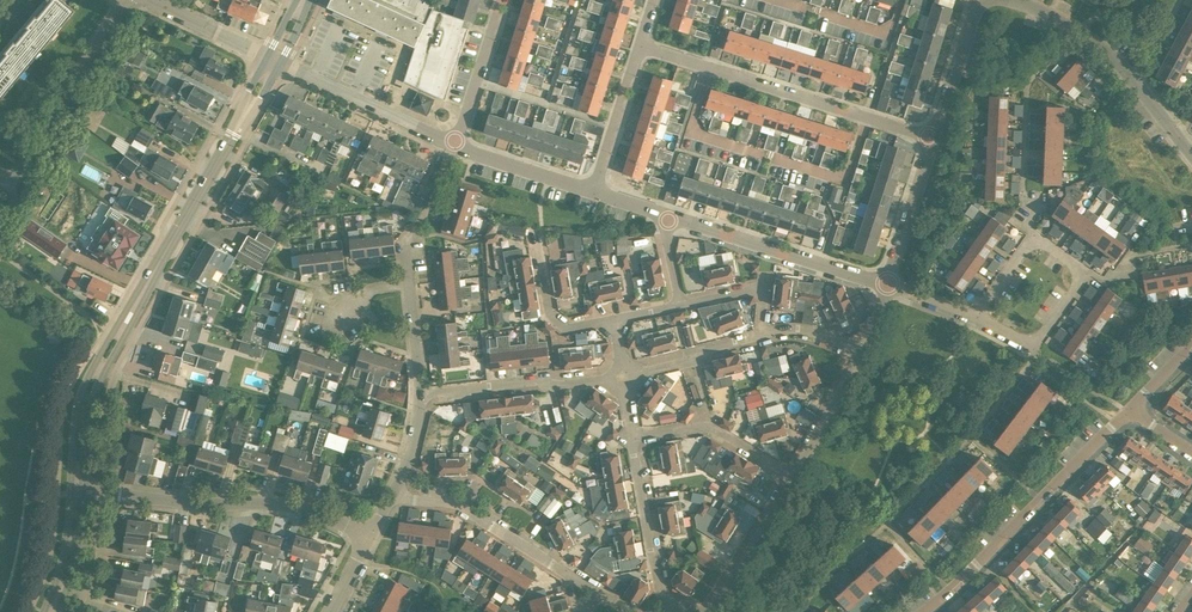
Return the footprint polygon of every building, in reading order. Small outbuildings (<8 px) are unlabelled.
[(0,53),(0,99),(73,10),(67,4),(62,0),(43,0),(0,53)] [(252,0),(251,0),(212,0),(221,3),(219,8),(253,22),(261,3),(253,0),(252,0)] [(328,7),(328,8),(368,26),(375,29),(374,29),(411,46),(414,48),(408,67),(406,73),(405,77),(403,81),(404,82),(445,101),(446,99),(457,65),(469,29),(464,27),(466,20),(455,17),(435,10),(437,4),(437,3),(431,0),(331,0),(328,7)] [(544,6),(526,0),(522,14),(540,20),(544,6)] [(589,6),(603,10),(605,4),(591,0),(589,6)] [(621,0),(614,0),(610,12),(629,18),(633,4),(621,0)] [(681,0),(679,0),(675,13),(693,19),(698,5),(681,0)] [(830,8),(837,10),(841,0),(832,0),(830,8)] [(839,12),(844,14),(848,0),(843,0),(839,12)] [(850,0),(848,0),(844,14),(849,15),(854,1),(850,0)] [(460,1),(455,16),(455,17),(466,20),(474,22),(479,8),(460,1)] [(704,7),(718,12),(720,6),(706,1),(704,7)] [(924,10),(923,16),(930,18),(948,24),(952,9),(934,3),(932,12),(924,10)] [(909,5),(907,11),(923,16),(924,10),(909,5)] [(602,15),(603,10),(589,6),(587,12),(601,16),(602,15)] [(716,18),(718,12),(704,7),(702,13),(716,18)] [(872,23),(876,8),(871,7),(867,21),(872,23)] [(547,16),(565,19),(567,11),(548,8),(547,16)] [(882,10),(876,8),(872,23),(877,24),(882,10)] [(923,16),(907,11),(906,16),(921,21),(923,16)] [(609,18),(606,26),(624,32),(629,18),(610,12),(609,18)] [(740,27),(747,29),(752,14),(745,12),(740,27)] [(675,13),(671,28),(689,34),(693,19),(675,13)] [(540,20),(522,14),(517,28),(536,34),(540,20)] [(757,16),(752,14),(747,29),(752,31),(757,16)] [(139,26),(143,29),(149,17),(145,15),(139,26)] [(546,21),(562,26),(563,21),(548,16),(546,21)] [(921,21),(918,30),(925,32),(943,38),(948,24),(923,16),(921,21)] [(581,28),(580,33),(594,38),(596,32),(591,31),(594,22),(584,19),(581,28)] [(559,33),(562,26),(546,21),(544,28),(559,33)] [(780,23),(773,21),(769,35),(775,37),(780,23)] [(779,39),(784,24),(780,23),(775,37),(775,38),(779,39)] [(1185,23),(1178,36),(1191,44),(1191,27),(1185,23)] [(624,32),(606,26),(601,40),(620,46),(624,32)] [(536,34),(517,28),(513,42),(531,48),(536,34)] [(801,29),(796,45),(803,47),(808,31),(801,29)] [(697,31),(695,37),(709,41),(711,36),(697,31)] [(731,31),(725,49),(739,53),(745,36),(739,34),(731,31)] [(807,48),(812,33),(808,31),(803,47),(807,48)] [(925,32),(921,46),(930,49),(939,52),(941,45),(943,38),(925,32)] [(592,44),(594,38),(580,33),(578,39),(592,44)] [(900,33),(899,39),(913,43),(915,38),(900,33)] [(753,58),(759,40),(745,36),(739,53),(753,58)] [(1178,36),(1171,50),(1190,60),(1191,55),(1191,44),(1178,36)] [(829,38),(822,60),(815,58),(810,76),(823,80),(829,62),(831,55),(836,40),(829,38)] [(913,43),(899,39),(897,45),(912,49),(913,43)] [(620,46),(601,40),(597,54),(615,60),(620,46)] [(759,40),(753,58),(767,62),(773,44),(766,42),(759,40)] [(840,42),(836,40),(831,55),(836,57),(840,42)] [(531,48),(513,42),(509,56),(527,62),(530,54),(531,48)] [(553,54),(554,49),(539,44),(537,50),(553,54)] [(773,44),(767,62),(781,67),(787,49),(773,44)] [(227,66),(211,57),(215,51),(206,46),(199,57),(201,58),(200,61),(205,64),(202,70),(222,81),(225,74),(223,73),(227,66)] [(918,56),(917,60),(926,63),(935,66),(937,59),(939,52),(930,49),(921,46),(919,52),(918,56)] [(857,47),(852,62),(859,64),(864,49),(857,47)] [(127,56),(137,62),(143,55),(132,48),(127,56)] [(787,49),(781,67),(795,71),(799,58),(801,53),(787,49)] [(868,50),(864,49),(857,71),(851,89),(865,93),(871,75),(862,72),(864,65),(863,65),(868,50)] [(537,50),(535,56),(551,60),(553,54),(537,50)] [(1190,60),(1171,50),(1164,63),(1182,73),(1190,60)] [(799,58),(795,71),(810,76),(815,58),(801,53),(799,58)] [(594,63),(593,68),(611,73),(615,60),(597,54),(594,63)] [(1074,55),(1063,68),(1084,87),(1089,82),(1082,76),(1089,68),(1088,67),(1074,55)] [(527,62),(509,56),(504,70),(523,76),(527,62)] [(572,56),(571,61),(585,66),(587,60),(572,56)] [(197,65),(199,61),(192,57),(190,62),(197,65)] [(935,66),(917,60),(912,74),(930,80),(935,66)] [(571,61),(569,67),(583,71),(585,66),(571,61)] [(891,61),(890,66),(905,71),(906,66),(891,61)] [(837,84),(843,66),(829,62),(823,80),(837,84)] [(1175,87),(1182,73),(1164,63),(1156,77),(1175,87)] [(179,65),(177,68),(192,76),(195,70),(186,66),(185,68),(179,65)] [(843,66),(837,84),(851,89),(857,71),(843,66)] [(903,77),(905,71),(890,66),(888,72),(903,77)] [(611,73),(593,68),(588,82),(607,88),(611,73)] [(1063,68),(1051,80),(1066,94),(1073,86),(1080,93),(1087,99),(1091,93),(1089,91),(1085,88),(1084,87),(1063,68)] [(115,69),(112,74),(122,80),(125,75),(115,69)] [(518,89),(523,76),(504,70),(500,83),(518,89)] [(529,77),(544,81),(546,77),(530,72),(529,77)] [(99,93),(103,95),(110,82),(113,76),(110,74),(99,93)] [(930,80),(912,74),(908,88),(926,94),(930,80)] [(650,90),(669,96),(671,91),(674,82),(655,76),(650,90)] [(542,88),(544,81),(529,77),(527,84),(542,88)] [(170,98),(174,91),(175,90),(156,79),(151,87),(170,98)] [(188,84),(181,79),(175,90),(174,91),(187,99),(205,110),(213,95),(195,85),(189,82),(188,84)] [(885,80),(881,95),(879,94),(874,110),(884,113),(889,97),(888,97),(890,91),(892,82),(885,80)] [(584,96),(602,102),(607,88),(588,82),(584,96)] [(1089,82),(1084,87),(1085,88),(1089,91),(1094,86),(1089,82)] [(564,84),(562,89),(577,94),(578,88),(564,84)] [(1113,92),(1105,85),(1101,90),(1109,97),(1113,92)] [(908,88),(903,102),(921,108),(926,94),(908,88)] [(575,99),(577,94),(562,89),(561,95),(575,99)] [(650,90),(646,104),(665,110),(669,96),(650,90)] [(712,90),(706,107),(715,110),(721,112),(726,95),(712,90)] [(491,108),(497,109),(501,94),(496,92),(491,108)] [(677,92),(675,98),(690,102),(691,97),(677,92)] [(426,113),(432,100),(419,94),(413,107),(426,113)] [(726,95),(721,112),(735,116),(740,99),(726,95)] [(289,118),(288,121),(294,124),(304,102),(290,96),(281,115),(289,118)] [(602,102),(584,96),(579,110),(598,116),(602,102)] [(579,109),(582,99),(576,97),(573,107),(579,109)] [(989,97),(989,110),(1007,111),(1008,97),(989,97)] [(675,98),(674,103),(688,107),(690,102),(675,98)] [(740,99),(735,116),(749,120),(754,104),(740,99)] [(515,114),(514,115),(520,117),(524,102),(519,100),(515,114)] [(199,125),(177,112),(176,113),(155,102),(151,110),(194,134),(199,125)] [(309,128),(318,109),(304,102),(294,124),(296,121),(309,128)] [(524,102),(520,117),(525,119),(530,104),(524,102)] [(642,118),(660,124),(662,119),(665,110),(646,104),(642,118)] [(754,104),(749,120),(763,125),(768,108),(754,104)] [(83,122),(91,127),(101,110),(93,105),(83,122)] [(768,108),(763,125),(776,129),(782,112),(768,108)] [(1042,185),(1061,186),(1064,108),(1046,108),(1043,177),(1042,185)] [(309,128),(304,138),(310,141),(315,131),(322,134),(331,115),(318,109),(309,128)] [(542,124),(548,126),(553,111),(547,109),(542,124)] [(157,125),(189,143),(194,134),(151,110),(146,119),(155,124),(159,116),(161,117),(157,125)] [(988,123),(1007,124),(1007,111),(989,110),(988,123)] [(558,112),(553,111),(548,126),(553,127),(558,112)] [(504,119),(498,137),(512,142),(518,124),(520,117),(514,115),(515,114),(506,112),(504,119)] [(782,112),(776,129),(791,134),(796,117),(782,112)] [(1041,114),(1029,113),(1029,124),(1041,124),(1041,114)] [(331,115),(322,134),(336,141),(345,122),(331,115)] [(484,133),(498,137),(504,119),(490,115),(484,133)] [(709,131),(714,132),(719,118),(713,117),(709,131)] [(796,117),(791,134),(804,138),(810,121),(796,117)] [(570,133),(576,135),(581,120),(575,118),(570,133)] [(660,124),(642,118),(637,132),(656,138),(660,124)] [(732,122),(719,118),(714,132),(728,137),(732,122)] [(581,120),(576,135),(573,142),(568,160),(582,164),(590,142),(586,137),(582,135),(586,121),(581,120)] [(668,121),(667,126),(681,130),(683,125),(668,121)] [(804,138),(802,145),(807,146),(808,144),(809,140),(818,143),(824,126),(810,121),(804,138)] [(331,152),(337,155),(338,152),(346,156),(350,147),(351,145),(356,136),(359,128),(349,124),(345,122),(336,141),(331,152)] [(988,136),(1006,137),(1007,124),(988,123),(988,136)] [(518,124),(512,142),(526,146),(532,128),(518,124)] [(736,140),(742,141),(746,127),(741,125),(736,140)] [(679,136),(681,130),(667,126),(665,131),(679,136)] [(824,126),(818,143),(833,147),(838,130),(824,126)] [(140,131),(134,141),(148,149),(156,135),(143,127),(140,131)] [(752,129),(746,127),(742,141),(747,143),(752,129)] [(532,128),(526,146),(540,151),(546,133),(532,128)] [(852,135),(838,130),(833,147),(847,152),(852,135)] [(656,138),(637,132),(633,146),(652,152),(656,138)] [(546,133),(540,151),(554,155),(560,137),(546,133)] [(770,150),(774,136),(769,134),(764,149),(770,150)] [(285,142),(270,135),(266,144),(281,151),(285,142)] [(290,147),(298,151),(304,138),(296,135),(290,147)] [(64,154),(74,160),(84,142),(74,136),(64,154)] [(356,136),(351,145),(357,148),(362,139),(356,136)] [(363,145),(358,156),(363,158),(361,162),(358,169),(367,173),(372,176),(376,168),(388,142),(383,140),(374,136),(369,148),(363,145)] [(775,152),(780,138),(774,136),(770,150),(775,152)] [(987,149),(1006,149),(1006,137),(988,136),(987,149)] [(560,137),(554,155),(568,160),(573,142),(560,137)] [(310,141),(304,138),(298,151),(306,154),(312,142),(310,141)] [(875,140),(868,138),(864,148),(872,150),(875,140)] [(1040,140),(1028,139),(1028,150),(1040,151),(1040,140)] [(388,142),(376,168),(381,171),(390,175),(402,149),(388,142)] [(802,145),(796,143),(792,157),(798,159),(802,145)] [(160,155),(157,160),(145,153),(130,144),(124,155),(125,156),(138,166),(141,163),(152,169),(152,170),(168,180),(177,164),(160,155)] [(807,146),(802,145),(798,159),(803,161),(807,146)] [(633,146),(628,160),(647,166),(652,152),(633,146)] [(889,146),(884,161),(903,167),(908,152),(889,146)] [(323,148),(317,160),(325,164),(331,152),(323,148)] [(403,181),(415,155),(402,149),(390,175),(403,181)] [(659,149),(658,153),(672,158),(674,153),(659,149)] [(962,149),(962,158),(970,158),(970,150),(962,149)] [(987,149),(987,162),(1005,162),(1012,163),(1013,156),(1013,155),(1005,155),(1006,149),(987,149)] [(338,155),(337,155),(331,152),(325,164),(332,167),(338,155)] [(830,154),(824,152),(820,166),(826,168),(830,154)] [(658,153),(656,160),(670,164),(672,158),(658,153)] [(870,156),(863,153),(859,163),(867,165),(870,156)] [(835,155),(830,154),(826,168),(831,170),(835,155)] [(393,203),(391,208),(406,210),(414,195),(420,181),(429,162),(415,155),(403,181),(396,197),(393,203)] [(129,179),(138,166),(125,156),(116,169),(129,179)] [(679,195),(693,199),(705,160),(700,158),(697,168),(693,180),(684,177),(679,195)] [(643,180),(647,166),(628,160),(624,174),(643,180)] [(705,160),(693,199),(707,204),(712,186),(707,184),(710,178),(707,177),(711,162),(705,160)] [(879,175),(898,181),(903,167),(884,161),(879,175)] [(986,175),(1005,175),(1005,162),(987,162),(986,173),(986,175)] [(80,173),(96,182),(101,173),(85,164),(80,173)] [(1039,165),(1027,165),(1027,176),(1039,177),(1039,165)] [(728,167),(723,182),(728,184),(733,169),(728,167)] [(376,168),(372,176),(377,178),(381,171),(376,168)] [(733,169),(728,184),(734,185),(738,170),(733,169)] [(246,171),(237,185),(253,194),(261,180),(246,171)] [(340,185),(343,178),(330,172),(327,179),(340,185)] [(856,172),(853,182),(860,185),(864,174),(856,172)] [(1004,187),(1004,182),(1005,175),(986,175),(986,173),(976,173),(975,187),(986,187),(1004,188),(1004,187)] [(874,190),(893,196),(898,181),(879,175),(874,190)] [(757,192),(761,178),(756,176),(751,191),(757,192)] [(665,182),(650,177),(649,182),(663,187),(665,182)] [(761,178),(757,192),(762,194),(766,179),(761,178)] [(374,182),(372,188),(380,192),(383,186),(374,182)] [(482,194),(481,194),(482,190),(458,182),(454,193),(452,201),(448,214),(445,224),(442,234),(466,241),(467,238),(468,238),(482,194)] [(857,195),(860,185),(853,182),(850,193),(857,195)] [(225,203),(227,205),(223,212),(239,222),(244,214),(242,212),(253,194),(237,185),(225,203)] [(779,199),(785,201),(790,187),(783,185),(779,199)] [(1066,196),(1051,216),(1056,220),(1053,224),(1058,228),(1062,224),(1072,210),(1079,200),(1084,193),(1074,185),(1065,187),(1066,196)] [(287,212),(295,200),(272,186),(261,203),(278,215),(282,208),(287,212)] [(712,186),(707,204),(721,208),(726,190),(712,186)] [(790,187),(785,201),(783,208),(777,226),(791,230),(796,212),(788,210),(794,188),(790,187)] [(1004,201),(1004,188),(986,187),(985,201),(1004,201)] [(136,197),(137,194),(125,188),(115,206),(127,213),(128,211),(144,220),(147,214),(150,214),(152,209),(151,207),(152,206),(136,197)] [(842,190),(835,188),(831,200),(838,203),(842,190)] [(726,190),(721,208),(735,213),(740,195),(726,190)] [(740,195),(735,213),(749,217),(755,199),(757,192),(751,191),(750,190),(748,197),(740,195)] [(870,204),(889,210),(893,196),(874,190),(870,204)] [(811,193),(807,208),(813,210),(817,195),(811,193)] [(822,197),(817,195),(813,210),(817,211),(822,197)] [(755,199),(749,217),(763,221),(769,204),(755,199)] [(382,204),(391,208),(393,203),(385,200),(382,204)] [(847,202),(843,212),(851,214),(854,204),(847,202)] [(777,226),(783,208),(769,204),(763,221),(777,226)] [(865,219),(884,225),(889,210),(870,204),(865,219)] [(980,211),(972,206),(966,214),(974,219),(980,211)] [(126,255),(130,248),(128,247),(129,245),(130,246),(132,244),(134,244),(138,237),(137,236),(138,234),(123,225),(127,219),(129,219),(113,208),(107,217),(114,221),(109,230),(102,225),(93,239),(100,243),(94,252),(94,253),(101,258),(100,259),(109,264),(110,263),(116,268),(118,266),(119,267),(124,260),(122,258),(124,256),(123,255),(124,254),(126,255)] [(376,211),(377,220),(392,218),(391,209),(376,211)] [(1072,210),(1062,224),(1072,232),(1083,217),(1072,210)] [(1083,217),(1072,232),(1078,235),(1074,241),(1079,244),(1083,239),(1093,225),(1098,218),(1088,210),(1083,217)] [(796,212),(791,230),(805,235),(811,217),(803,215),(796,212)] [(847,225),(851,214),(843,212),(840,222),(847,225)] [(985,216),(981,222),(981,226),(985,229),(999,239),(1005,243),(1009,238),(1009,237),(1003,233),(1007,228),(1003,226),(1007,220),(1011,215),(998,212),(993,219),(992,218),(989,216),(985,216)] [(1129,218),(1122,228),(1131,234),(1138,224),(1143,227),(1147,222),(1133,212),(1129,218)] [(71,239),(34,214),(21,234),(58,259),(71,239)] [(825,221),(811,217),(805,235),(819,239),(825,221)] [(861,233),(880,240),(884,225),(865,219),(861,233)] [(262,266),(288,221),(278,222),(269,237),(260,231),(255,239),(248,235),(236,257),(259,271),(262,266)] [(497,233),(501,223),(491,222),(486,234),(490,234),(497,233)] [(387,226),(388,236),(379,237),(381,256),(397,254),(395,235),(394,235),(393,225),(387,226)] [(509,225),(507,233),(525,236),(527,228),(509,225)] [(1083,239),(1079,244),(1084,247),(1087,242),(1093,246),(1104,232),(1093,225),(1083,239)] [(846,228),(839,226),(833,244),(840,246),(846,228)] [(1053,226),(1049,232),(1054,236),(1058,229),(1053,226)] [(373,227),(374,237),(365,238),(367,257),(381,256),(379,237),(378,227),(373,227)] [(354,259),(367,257),(365,238),(364,228),(358,229),(360,239),(351,240),(352,242),(353,258),(354,259)] [(985,229),(977,239),(992,250),(999,239),(985,229)] [(1058,229),(1054,236),(1058,239),(1063,233),(1058,229)] [(874,257),(880,240),(861,233),(857,232),(854,240),(848,238),(846,243),(846,247),(874,257)] [(1104,232),(1093,246),(1104,254),(1114,239),(1104,232)] [(323,253),(314,254),(316,273),(330,271),(328,252),(329,252),(328,242),(327,242),(326,233),(321,233),(323,253)] [(1104,254),(1100,259),(1105,262),(1105,263),(1109,258),(1114,262),(1125,247),(1124,247),(1128,241),(1118,233),(1114,239),(1104,254)] [(498,235),(490,236),(491,244),(499,243),(498,235)] [(600,242),(601,251),(614,250),(612,236),(612,235),(610,235),(604,236),(605,241),(600,242)] [(617,236),(617,255),(628,255),(628,251),(628,236),(617,236)] [(949,251),(956,241),(950,237),(943,247),(949,251)] [(1005,243),(1011,248),(1015,242),(1009,238),(1005,243)] [(977,239),(969,250),(984,260),(992,250),(977,239)] [(336,241),(338,251),(329,252),(328,252),(330,271),(346,270),(344,250),(343,251),(342,241),(336,241)] [(706,254),(714,252),(712,243),(704,241),(706,254)] [(1074,241),(1070,247),(1075,251),(1079,244),(1074,241)] [(209,242),(199,259),(217,269),(226,252),(209,242)] [(1008,252),(1011,248),(1005,243),(1002,247),(1008,252)] [(316,273),(314,254),(313,244),(308,245),(309,255),(301,256),(303,275),(316,273)] [(1079,244),(1075,251),(1079,254),(1084,247),(1079,244)] [(531,258),(530,258),(529,254),(524,255),(523,248),(504,252),(508,274),(533,270),(531,258)] [(942,249),(937,255),(942,259),(947,252),(942,249)] [(435,253),(437,268),(470,264),(469,257),(459,258),(458,250),(435,253)] [(969,250),(962,260),(977,271),(981,265),(987,269),(990,264),(984,260),(969,250)] [(684,261),(682,254),(676,255),(677,263),(684,261)] [(715,255),(717,264),(721,285),(723,284),(725,286),(730,285),(731,283),(735,282),(733,273),(736,272),(735,265),(734,265),(733,260),(724,262),(722,254),(715,255)] [(643,262),(646,275),(663,272),(660,259),(649,261),(648,255),(642,256),(643,262)] [(1095,256),(1091,262),(1095,266),(1100,259),(1095,256)] [(189,276),(207,286),(217,269),(199,259),(189,276)] [(994,259),(990,264),(996,269),(1000,263),(994,259)] [(1100,259),(1095,266),(1100,269),(1105,262),(1100,259)] [(962,260),(954,271),(969,281),(970,281),(975,285),(979,280),(973,276),(977,271),(962,260)] [(580,276),(588,274),(586,261),(578,262),(579,268),(580,276)] [(470,264),(437,268),(438,282),(461,279),(460,272),(470,271),(470,264)] [(573,269),(572,264),(560,266),(561,270),(552,271),(552,275),(551,277),(551,281),(554,283),(554,284),(575,281),(587,278),(588,274),(580,276),(579,268),(573,269)] [(721,285),(717,264),(701,267),(703,279),(707,279),(709,287),(713,287),(715,288),(719,287),(720,285),(721,285)] [(990,264),(987,269),(993,273),(996,269),(990,264)] [(1174,269),(1177,289),(1179,299),(1189,297),(1191,296),(1191,275),(1191,267),(1174,269)] [(67,284),(76,287),(82,272),(73,269),(67,284)] [(1174,269),(1158,272),(1163,305),(1170,304),(1170,301),(1168,291),(1177,289),(1174,269)] [(533,270),(508,274),(510,287),(535,282),(533,270)] [(954,271),(947,282),(961,292),(969,281),(954,271)] [(663,272),(646,275),(633,278),(635,289),(648,286),(650,294),(656,293),(654,287),(666,285),(663,272)] [(1158,272),(1141,275),(1142,278),(1144,293),(1145,295),(1154,293),(1156,306),(1163,305),(1158,272)] [(109,298),(111,294),(110,291),(112,286),(94,277),(93,279),(84,275),(77,289),(86,293),(87,292),(96,296),(105,301),(107,298),(109,298)] [(496,276),(488,277),(489,289),(497,287),(496,276)] [(774,288),(776,290),(775,292),(791,294),(792,287),(796,288),(797,277),(786,276),(786,280),(777,279),(777,282),(775,284),(774,288)] [(622,277),(612,279),(606,280),(610,301),(613,300),(615,302),(618,301),(620,299),(623,298),(622,289),(625,289),(624,281),(623,282),(622,277)] [(461,279),(438,282),(440,296),(472,293),(472,292),(472,286),(462,287),(461,279)] [(610,301),(606,280),(589,283),(591,289),(590,289),(592,295),(595,294),(597,304),(601,303),(603,304),(608,304),(609,301),(610,301)] [(979,280),(975,285),(982,289),(985,284),(979,280)] [(573,298),(578,297),(575,281),(554,284),(554,286),(553,288),(553,293),(556,293),(556,297),(565,296),(566,299),(573,298)] [(511,293),(519,292),(521,299),(537,296),(535,282),(510,287),(511,293)] [(288,291),(285,299),(303,305),(307,292),(280,283),(278,288),(288,291)] [(827,293),(833,305),(849,298),(843,286),(833,291),(830,284),(824,287),(827,293)] [(975,285),(972,290),(978,294),(982,289),(975,285)] [(1090,286),(1087,290),(1094,295),(1097,290),(1090,286)] [(1097,290),(1094,295),(1099,299),(1099,300),(1114,310),(1122,299),(1107,289),(1103,294),(1097,290)] [(206,297),(222,302),(224,294),(209,290),(206,297)] [(821,304),(823,296),(798,290),(796,298),(806,301),(815,302),(821,304)] [(1087,290),(1084,295),(1090,300),(1094,295),(1087,290)] [(479,298),(479,291),(472,292),(472,293),(440,296),(441,311),(464,309),(463,301),(473,300),(473,298),(479,298)] [(283,305),(281,312),(281,313),(299,319),(303,305),(285,299),(275,295),(275,296),(261,292),(259,297),(283,305)] [(790,300),(791,294),(775,292),(775,293),(773,295),(772,299),(774,301),(774,305),(783,306),(782,310),(793,311),(794,301),(790,300)] [(195,302),(175,296),(169,314),(189,320),(195,322),(196,318),(191,317),(195,302)] [(537,296),(521,299),(524,320),(539,318),(538,309),(539,309),(537,296)] [(219,310),(222,302),(206,297),(204,305),(219,310)] [(749,306),(755,303),(756,303),(754,297),(747,299),(749,306)] [(843,315),(854,310),(849,298),(833,305),(823,309),(830,324),(839,320),(840,322),(846,320),(843,315)] [(1099,300),(1092,310),(1107,321),(1114,310),(1099,300)] [(815,302),(806,301),(805,310),(814,311),(815,302)] [(732,329),(726,315),(721,303),(698,308),(702,317),(708,315),(710,321),(712,327),(716,326),(719,334),(722,333),(726,334),(730,332),(731,330),(732,329)] [(270,310),(257,305),(255,312),(268,316),(266,323),(277,326),(276,327),(294,332),(299,319),(281,313),(281,312),(271,309),(270,310)] [(731,308),(732,312),(726,315),(732,329),(733,329),(736,330),(740,328),(741,325),(744,324),(740,316),(744,315),(740,305),(731,308)] [(1076,306),(1072,312),(1078,317),(1082,312),(1082,311),(1076,306)] [(1082,312),(1078,317),(1084,321),(1099,331),(1107,321),(1092,310),(1087,316),(1082,312)] [(1072,312),(1069,316),(1075,321),(1078,317),(1072,312)] [(678,320),(676,313),(669,314),(671,321),(678,320)] [(183,339),(189,320),(169,314),(164,333),(183,339)] [(1075,321),(1075,322),(1080,326),(1077,331),(1092,342),(1099,331),(1084,321),(1078,317),(1075,321)] [(253,330),(256,322),(248,320),(246,328),(253,330)] [(545,322),(540,328),(551,337),(556,330),(545,322)] [(294,332),(276,327),(277,326),(266,323),(265,328),(275,331),(272,341),(290,347),(294,332)] [(440,339),(459,337),(467,336),(467,331),(458,332),(458,323),(438,325),(440,339)] [(689,325),(683,327),(688,347),(694,346),(689,325)] [(667,335),(661,336),(665,351),(666,351),(668,352),(672,351),(674,349),(677,348),(675,340),(678,338),(676,332),(675,328),(666,330),(667,335)] [(1061,328),(1057,333),(1064,337),(1067,332),(1061,328)] [(1067,332),(1064,337),(1069,341),(1084,352),(1092,342),(1077,331),(1073,336),(1067,332)] [(46,337),(59,344),(62,338),(49,332),(46,337)] [(507,369),(503,337),(500,337),(500,332),(494,332),(495,338),(497,337),(498,347),(490,348),(492,371),(507,369)] [(538,332),(531,333),(535,366),(550,364),(547,342),(539,343),(538,332)] [(663,352),(665,351),(661,336),(660,332),(643,336),(644,341),(645,347),(649,346),(651,355),(655,354),(657,355),(662,354),(663,352)] [(518,345),(521,368),(535,366),(531,333),(525,334),(526,344),(518,345)] [(575,334),(576,344),(587,343),(586,333),(575,334)] [(1057,333),(1054,337),(1061,342),(1064,337),(1057,333)] [(503,337),(507,369),(521,368),(518,345),(511,346),(509,336),(503,337)] [(459,337),(440,339),(441,353),(460,351),(469,350),(468,345),(460,346),(459,337)] [(1064,337),(1061,342),(1066,346),(1062,352),(1077,363),(1075,365),(1081,370),(1083,367),(1091,356),(1084,352),(1069,341),(1064,337)] [(241,342),(239,351),(260,357),(262,349),(241,342)] [(205,346),(202,357),(222,362),(225,351),(205,346)] [(584,352),(577,353),(579,369),(581,368),(582,370),(588,369),(590,367),(592,367),(591,358),(595,357),(594,351),(593,351),(593,346),(583,347),(584,352)] [(767,347),(760,349),(762,357),(769,355),(767,347)] [(360,369),(363,369),(371,372),(377,354),(363,349),(354,377),(360,379),(361,373),(359,373),(360,369)] [(578,369),(579,369),(577,353),(570,354),(570,349),(560,350),(562,362),(565,361),(566,370),(569,370),(571,371),(576,371),(578,369)] [(154,369),(170,374),(176,356),(160,351),(154,369)] [(461,360),(460,351),(441,353),(443,368),(462,366),(470,365),(470,359),(461,360)] [(300,374),(301,371),(312,374),(318,356),(304,352),(295,379),(300,381),(302,375),(300,374)] [(374,373),(376,374),(385,376),(391,358),(377,354),(371,372),(368,382),(373,383),(375,377),(373,377),(374,373)] [(740,354),(726,358),(730,375),(744,371),(749,369),(747,363),(742,364),(740,354)] [(1098,359),(1104,364),(1108,359),(1102,354),(1098,359)] [(214,373),(218,362),(200,356),(196,367),(214,373)] [(326,378),(331,360),(318,356),(312,374),(309,384),(314,385),(316,379),(314,378),(315,375),(317,376),(325,378),(326,378)] [(791,359),(793,364),(799,376),(815,369),(809,357),(799,361),(797,356),(791,359)] [(768,375),(769,376),(782,373),(778,357),(763,361),(767,376),(768,375)] [(391,358),(385,376),(382,386),(387,388),(387,387),(389,382),(387,381),(388,377),(399,381),(405,362),(391,358)] [(714,361),(716,370),(709,372),(711,379),(718,377),(721,388),(732,385),(730,375),(726,358),(714,361)] [(326,378),(325,378),(322,388),(327,390),(330,383),(328,383),(329,379),(339,383),(342,374),(345,365),(331,360),(326,378)] [(753,363),(760,388),(767,386),(779,394),(782,390),(784,386),(769,376),(768,375),(767,376),(763,361),(753,363)] [(810,385),(820,380),(815,369),(799,376),(807,394),(813,392),(810,385)] [(225,386),(229,373),(218,370),(214,383),(225,386)] [(484,370),(470,372),(471,379),(485,377),(484,370)] [(1023,378),(1020,382),(1024,386),(1028,381),(1023,378)] [(647,391),(661,401),(670,407),(678,396),(677,393),(670,388),(672,384),(667,380),(664,385),(655,379),(647,391)] [(1028,381),(1024,386),(1029,389),(1032,385),(1028,381)] [(995,442),(993,444),(1007,454),(1055,393),(1041,382),(1037,388),(1030,397),(1021,408),(1014,417),(1005,429),(998,438),(995,442)] [(1024,386),(1020,382),(1016,387),(1021,391),(1024,386)] [(387,388),(382,386),(379,385),(375,398),(390,403),(394,392),(387,390),(388,387),(387,387),(387,388)] [(1024,386),(1021,391),(1025,394),(1029,389),(1024,386)] [(775,439),(770,423),(769,423),(764,405),(763,406),(758,388),(746,392),(748,396),(745,397),(749,411),(757,408),(761,421),(753,423),(756,435),(760,434),(762,442),(766,441),(768,443),(773,441),(775,439)] [(593,395),(588,392),(575,409),(589,418),(595,409),(598,411),(608,397),(597,389),(593,395)] [(393,399),(403,402),(406,394),(395,390),(393,399)] [(640,401),(648,407),(642,416),(648,420),(654,411),(661,401),(647,391),(640,401)] [(209,397),(193,392),(189,410),(204,414),(209,397)] [(280,393),(276,404),(283,406),(287,395),(280,393)] [(570,398),(565,394),(564,394),(560,399),(566,403),(570,398)] [(534,396),(533,396),(533,395),(519,396),(521,413),(521,414),(535,412),(540,411),(539,400),(535,400),(534,396)] [(1163,410),(1178,420),(1187,407),(1180,403),(1182,401),(1173,395),(1163,410)] [(178,434),(185,409),(167,404),(167,401),(148,396),(144,411),(145,411),(142,422),(160,427),(162,418),(170,420),(167,431),(178,434)] [(519,396),(506,398),(509,423),(510,434),(516,433),(514,415),(521,414),(521,413),(519,396)] [(612,414),(619,405),(608,397),(598,411),(614,422),(617,417),(612,414)] [(509,423),(506,398),(493,399),(495,417),(501,416),(503,434),(510,434),(509,423)] [(1007,398),(1004,403),(1008,406),(1012,402),(1007,398)] [(495,417),(493,399),(473,401),(474,402),(475,419),(483,418),(485,418),(486,422),(489,424),(496,424),(495,417)] [(333,412),(336,404),(328,401),(325,410),(333,412)] [(1012,402),(1008,406),(1013,410),(1016,405),(1012,402)] [(1008,406),(1004,403),(1000,408),(1005,411),(1008,406)] [(360,409),(371,413),(368,421),(386,428),(391,414),(362,405),(360,409)] [(1013,410),(1008,406),(1005,411),(1010,414),(1013,410)] [(814,414),(802,407),(795,419),(808,426),(814,414)] [(1178,420),(1191,430),(1191,411),(1187,407),(1178,420)] [(689,408),(685,415),(690,418),(695,412),(689,408)] [(292,409),(290,417),(309,421),(311,413),(292,409)] [(659,415),(661,423),(676,420),(675,412),(659,415)] [(313,413),(311,420),(315,422),(317,420),(319,415),(313,413)] [(210,416),(204,414),(195,443),(202,445),(210,416)] [(776,417),(777,421),(770,423),(775,439),(777,438),(779,439),(783,438),(784,436),(788,435),(785,426),(789,425),(787,418),(786,414),(776,417)] [(686,424),(690,418),(685,415),(681,421),(686,424)] [(462,422),(469,427),(473,421),(466,417),(462,422)] [(382,442),(386,428),(368,421),(358,418),(356,423),(367,426),(364,436),(382,442)] [(720,423),(719,424),(725,428),(729,421),(723,418),(720,423)] [(231,442),(240,444),(246,423),(237,420),(231,442)] [(496,431),(482,421),(475,431),(479,433),(483,436),(490,441),(496,431)] [(729,421),(725,428),(731,431),(735,425),(729,421)] [(339,424),(333,422),(330,431),(336,433),(339,424)] [(466,432),(469,427),(462,422),(460,426),(459,428),(466,432)] [(239,467),(253,471),(262,441),(261,440),(259,446),(246,442),(251,424),(246,423),(240,444),(245,446),(239,467)] [(341,424),(339,432),(353,437),(356,428),(341,424)] [(1056,432),(1048,425),(1042,432),(1051,439),(1056,432)] [(550,426),(545,433),(557,441),(561,434),(550,426)] [(453,444),(453,427),(439,428),(440,444),(453,444)] [(272,449),(281,451),(285,435),(284,435),(285,430),(278,428),(272,449)] [(327,432),(319,429),(312,453),(321,455),(327,432)] [(615,438),(619,433),(614,429),(610,434),(615,438)] [(345,452),(349,437),(329,431),(324,445),(345,452)] [(483,436),(479,433),(473,441),(477,444),(483,436)] [(536,450),(542,440),(532,433),(526,443),(536,450)] [(134,435),(130,452),(132,452),(152,458),(152,457),(156,441),(134,435)] [(193,449),(196,440),(179,435),(177,444),(193,449)] [(296,438),(285,435),(281,451),(291,454),(296,438)] [(1129,459),(1135,463),(1145,448),(1130,437),(1121,449),(1131,456),(1129,459)] [(710,438),(706,445),(710,448),(711,449),(716,441),(710,438)] [(498,439),(494,444),(490,449),(500,457),(504,452),(500,448),(504,443),(498,439)] [(663,460),(683,456),(682,449),(680,439),(669,441),(670,445),(661,447),(662,450),(660,453),(661,457),(663,458),(663,460)] [(267,442),(262,441),(253,471),(267,475),(272,456),(264,454),(267,442)] [(573,446),(565,441),(561,448),(570,453),(573,446)] [(716,441),(711,449),(717,452),(721,445),(716,441)] [(582,443),(578,451),(584,454),(585,454),(589,446),(582,443)] [(703,443),(693,460),(700,464),(710,448),(706,445),(703,443)] [(216,452),(210,471),(224,475),(231,451),(217,447),(216,452)] [(196,466),(210,471),(216,452),(202,448),(196,466)] [(1153,471),(1161,458),(1145,448),(1135,463),(1142,467),(1143,464),(1153,471)] [(301,449),(298,459),(293,477),(308,482),(314,464),(304,461),(306,451),(301,449)] [(452,475),(454,474),(453,454),(453,449),(446,450),(446,454),(436,455),(436,458),(436,466),(440,466),(440,475),(444,475),(446,477),(451,477),(452,475)] [(577,450),(574,455),(581,458),(581,459),(584,454),(578,451),(577,450)] [(969,457),(963,451),(959,455),(965,461),(969,457)] [(162,478),(166,461),(152,457),(152,458),(132,452),(128,468),(148,474),(162,478)] [(504,452),(500,457),(517,469),(521,463),(504,452)] [(607,452),(601,453),(605,471),(622,468),(620,456),(609,458),(607,452)] [(360,453),(354,472),(373,478),(379,459),(360,453)] [(469,454),(459,454),(453,454),(454,474),(455,474),(458,477),(462,477),(463,475),(467,475),(467,465),(470,465),(470,458),(469,458),(469,454)] [(573,454),(567,466),(574,470),(581,458),(574,455),(573,454)] [(709,461),(705,469),(726,481),(726,480),(727,478),(735,483),(739,474),(740,475),(748,460),(737,454),(734,458),(726,454),(718,467),(709,461)] [(280,474),(293,477),(298,459),(285,455),(280,474)] [(534,471),(540,462),(530,455),(524,464),(534,471)] [(961,465),(965,461),(959,455),(955,460),(961,465)] [(686,473),(684,463),(683,456),(663,460),(664,461),(662,463),(663,468),(665,469),(666,473),(674,472),(675,475),(686,473)] [(1110,462),(1117,468),(1122,462),(1114,456),(1110,462)] [(984,480),(993,471),(980,458),(971,467),(984,480)] [(1167,484),(1177,469),(1161,458),(1153,471),(1148,478),(1157,485),(1161,480),(1167,484)] [(760,467),(748,460),(740,475),(757,485),(760,480),(754,476),(760,467)] [(428,465),(423,461),(419,468),(424,471),(428,465)] [(327,484),(330,475),(333,466),(325,463),(323,463),(317,481),(327,484)] [(510,496),(522,478),(528,468),(521,463),(514,474),(508,470),(502,479),(505,481),(500,489),(503,491),(503,494),(507,496),(509,496),(510,496)] [(556,472),(543,463),(536,473),(550,482),(556,472)] [(1123,463),(1118,469),(1126,475),(1131,469),(1123,463)] [(1104,464),(1091,478),(1103,491),(1109,485),(1107,483),(1115,475),(1104,464)] [(184,485),(189,468),(180,465),(175,482),(184,485)] [(984,480),(971,467),(962,476),(975,489),(984,480)] [(598,486),(624,481),(622,468),(605,471),(606,478),(597,479),(598,486)] [(1177,469),(1167,484),(1173,488),(1175,485),(1185,492),(1191,481),(1191,479),(1177,469)] [(945,470),(941,474),(947,479),(951,475),(945,470)] [(367,496),(373,478),(354,472),(348,490),(367,496)] [(943,484),(947,479),(941,474),(937,478),(943,484)] [(1125,484),(1138,493),(1144,485),(1132,475),(1125,484)] [(975,489),(962,476),(953,485),(966,498),(975,489)] [(528,482),(522,478),(510,496),(512,498),(512,500),(516,503),(518,502),(521,504),(527,496),(530,498),(536,488),(528,483),(528,482)] [(1098,496),(1103,491),(1091,478),(1077,492),(1088,502),(1096,494),(1098,496)] [(553,486),(545,480),(541,488),(549,493),(553,486)] [(726,481),(723,485),(731,489),(734,484),(726,480),(726,481)] [(624,481),(598,486),(590,487),(592,500),(610,497),(627,494),(624,481)] [(718,492),(721,486),(713,481),(710,487),(718,492)] [(1141,493),(1147,497),(1155,486),(1149,482),(1141,493)] [(723,485),(720,491),(728,495),(731,489),(723,485)] [(966,498),(953,485),(944,494),(957,507),(966,498)] [(545,496),(536,507),(551,518),(563,502),(561,501),(566,494),(555,486),(547,497),(545,496)] [(933,493),(928,488),(923,493),(929,498),(933,493)] [(728,495),(720,491),(717,496),(724,500),(728,495)] [(701,502),(702,502),(706,503),(707,501),(711,502),(712,496),(692,492),(690,502),(701,504),(701,502)] [(925,502),(929,498),(923,493),(919,497),(925,502)] [(627,494),(610,497),(592,500),(593,509),(597,509),(606,515),(612,514),(613,520),(631,517),(629,507),(627,494)] [(957,507),(944,494),(935,504),(948,517),(957,507)] [(1071,500),(1056,516),(1067,526),(1080,512),(1076,507),(1077,506),(1071,500)] [(662,521),(682,517),(679,501),(668,502),(669,506),(660,507),(660,511),(659,514),(659,518),(662,520),(662,521)] [(1142,501),(1134,509),(1140,515),(1143,517),(1150,509),(1142,501)] [(702,502),(699,508),(707,513),(707,512),(710,507),(702,502)] [(710,507),(707,512),(716,518),(735,529),(735,528),(737,527),(740,524),(739,521),(742,518),(734,513),(736,510),(725,503),(720,512),(711,506),(710,507)] [(588,511),(577,504),(573,509),(579,513),(584,517),(588,511)] [(948,517),(935,504),(926,513),(939,526),(948,517)] [(915,512),(910,507),(905,511),(911,516),(915,512)] [(699,508),(696,514),(703,519),(707,513),(699,508)] [(1104,508),(1096,517),(1106,527),(1115,518),(1104,508)] [(1154,523),(1161,513),(1154,509),(1147,519),(1154,523)] [(589,510),(584,517),(595,524),(600,527),(606,519),(599,514),(598,516),(589,510)] [(907,520),(911,516),(905,511),(901,515),(907,520)] [(696,514),(695,516),(697,526),(697,527),(721,542),(724,538),(727,540),(729,537),(732,536),(734,533),(734,530),(735,529),(716,518),(707,512),(707,513),(703,519),(696,514)] [(926,513),(917,522),(930,535),(939,526),(926,513)] [(554,538),(568,531),(572,529),(564,514),(560,516),(554,519),(556,522),(548,527),(549,530),(549,533),(550,536),(553,537),(554,538)] [(1140,515),(1135,520),(1138,524),(1144,518),(1143,517),(1140,515)] [(400,522),(397,540),(410,542),(413,524),(413,517),(408,516),(407,523),(400,522)] [(1067,526),(1056,516),(1043,530),(1053,540),(1067,526)] [(674,536),(685,534),(683,524),(682,517),(662,521),(663,522),(661,524),(662,529),(664,530),(665,534),(674,533),(674,536)] [(1095,518),(1086,529),(1097,538),(1106,528),(1095,518)] [(126,536),(149,539),(150,531),(158,532),(159,523),(129,520),(127,536),(126,536)] [(449,547),(451,529),(452,522),(445,521),(439,521),(438,527),(436,545),(449,547)] [(907,532),(920,545),(930,535),(917,522),(907,532)] [(187,525),(175,524),(173,542),(185,543),(187,525)] [(410,542),(423,544),(425,526),(413,524),(410,542)] [(594,536),(600,527),(595,524),(589,533),(594,536)] [(621,525),(615,526),(618,546),(635,543),(633,530),(622,532),(621,525)] [(423,544),(436,545),(438,527),(425,526),(423,544)] [(256,529),(251,547),(260,550),(259,554),(257,553),(255,560),(261,562),(262,562),(262,559),(265,552),(270,533),(256,529)] [(486,533),(481,530),(473,543),(467,539),(457,554),(458,554),(454,560),(465,566),(468,561),(478,546),(481,540),(486,533)] [(1053,540),(1043,530),(1029,544),(1040,554),(1053,540)] [(198,552),(212,556),(219,535),(204,531),(198,552)] [(571,537),(568,531),(554,538),(554,539),(553,542),(555,546),(558,547),(560,550),(568,546),(570,550),(576,546),(580,544),(576,535),(571,537)] [(265,552),(262,559),(275,563),(276,558),(278,559),(279,556),(284,537),(270,533),(265,552)] [(478,546),(468,561),(465,566),(464,568),(475,574),(479,568),(489,553),(483,549),(491,536),(486,533),(481,540),(478,546)] [(219,535),(212,556),(224,560),(220,572),(227,574),(232,558),(228,557),(233,539),(219,535)] [(297,535),(292,553),(299,555),(295,568),(302,570),(311,539),(297,535)] [(1174,551),(1187,560),(1191,552),(1191,538),(1191,539),(1186,535),(1174,551)] [(149,539),(126,536),(124,553),(154,556),(155,548),(147,548),(148,539),(149,539)] [(1134,545),(1146,555),(1153,546),(1141,536),(1134,545)] [(877,537),(872,541),(878,547),(879,546),(882,543),(877,537)] [(302,570),(300,577),(314,581),(315,582),(318,570),(320,562),(323,553),(326,552),(327,547),(325,545),(326,543),(311,539),(302,570)] [(950,540),(943,547),(947,551),(954,545),(950,540)] [(693,551),(698,545),(692,541),(688,547),(693,551)] [(878,547),(872,541),(868,545),(873,551),(878,547)] [(595,543),(589,547),(593,553),(600,548),(595,543)] [(626,558),(638,556),(635,543),(618,546),(622,565),(628,564),(626,558)] [(499,550),(503,554),(508,547),(503,544),(499,550)] [(1040,554),(1029,544),(1016,557),(1027,568),(1040,554)] [(893,545),(883,554),(896,567),(905,558),(893,545)] [(185,546),(182,560),(181,562),(189,564),(192,547),(185,546)] [(511,566),(505,563),(513,550),(508,547),(503,554),(504,554),(500,560),(490,575),(501,582),(511,566)] [(584,569),(584,570),(601,582),(606,573),(609,569),(607,547),(602,548),(596,551),(591,559),(584,569)] [(873,551),(879,557),(874,562),(886,576),(896,567),(883,554),(878,547),(873,551)] [(711,570),(717,560),(700,549),(694,559),(711,570)] [(1163,567),(1176,576),(1187,560),(1174,551),(1173,553),(1169,550),(1161,562),(1165,564),(1163,567)] [(407,561),(408,553),(397,551),(396,559),(407,561)] [(489,553),(479,568),(490,575),(500,560),(489,553)] [(858,564),(862,561),(863,560),(858,554),(853,559),(858,564)] [(162,566),(162,568),(164,569),(164,568),(180,571),(181,562),(182,560),(164,556),(162,566)] [(574,556),(571,561),(571,562),(576,565),(576,564),(579,560),(574,556)] [(1013,581),(1027,568),(1016,557),(1003,571),(1013,581)] [(275,563),(272,571),(279,573),(283,560),(278,559),(276,558),(275,563)] [(507,596),(512,589),(525,567),(530,561),(525,558),(517,570),(511,566),(501,582),(496,589),(507,596)] [(854,568),(858,564),(853,559),(849,562),(854,568)] [(283,560),(279,573),(286,575),(290,562),(283,560)] [(1165,592),(1176,576),(1163,567),(1154,560),(1144,575),(1153,582),(1152,583),(1165,592)] [(533,580),(526,576),(534,564),(530,561),(525,567),(512,589),(523,596),(533,580)] [(862,561),(858,564),(864,571),(876,585),(886,576),(874,562),(868,568),(862,561)] [(245,564),(238,562),(233,578),(241,580),(245,564)] [(1048,562),(1043,567),(1054,578),(1059,572),(1048,562)] [(138,573),(125,570),(122,585),(119,584),(118,585),(120,586),(120,585),(139,589),(139,588),(142,589),(145,574),(151,575),(153,566),(140,564),(138,573)] [(695,591),(694,587),(704,573),(696,568),(691,575),(684,571),(678,572),(676,575),(673,580),(674,585),(688,595),(689,595),(691,595),(693,595),(695,591)] [(445,569),(441,578),(452,585),(458,577),(445,569)] [(259,570),(256,580),(269,581),(277,581),(279,575),(259,570)] [(876,585),(864,571),(854,580),(867,593),(876,585)] [(839,572),(834,576),(839,581),(844,577),(839,572)] [(601,582),(607,585),(613,577),(606,573),(601,582)] [(1072,573),(1068,578),(1073,582),(1077,578),(1072,573)] [(399,580),(420,591),(423,584),(403,574),(399,580)] [(835,585),(839,581),(834,576),(830,579),(835,585)] [(300,577),(298,584),(312,588),(314,581),(300,577)] [(614,578),(609,586),(620,594),(626,585),(614,578)] [(640,578),(635,579),(626,594),(633,599),(632,600),(633,603),(637,605),(640,604),(641,603),(650,589),(649,582),(645,581),(640,578)] [(996,578),(981,591),(991,602),(1006,589),(996,578)] [(391,579),(383,594),(410,608),(413,602),(404,597),(408,588),(391,579)] [(1141,586),(1147,591),(1141,599),(1154,608),(1165,592),(1152,583),(1146,579),(1141,586)] [(214,585),(212,581),(206,580),(203,588),(212,591),(214,585)] [(867,593),(854,580),(845,588),(857,602),(867,593)] [(1075,588),(1068,581),(1063,587),(1070,594),(1075,588)] [(217,582),(214,591),(227,595),(229,585),(217,582)] [(1040,594),(1046,589),(1039,582),(1034,587),(1040,594)] [(118,585),(116,599),(136,604),(136,605),(144,607),(148,590),(142,589),(139,588),(139,589),(120,585),(120,586),(118,585)] [(1122,585),(1115,595),(1129,605),(1136,596),(1122,585)] [(300,595),(312,598),(315,590),(303,586),(300,595)] [(847,611),(857,602),(845,588),(835,597),(847,611)] [(551,594),(553,600),(566,596),(564,590),(551,594)] [(981,591),(967,604),(974,611),(989,611),(985,607),(991,602),(981,591)] [(265,603),(267,593),(262,592),(260,601),(251,600),(249,611),(263,611),(265,603)] [(383,594),(375,609),(382,611),(396,611),(398,609),(403,611),(407,611),(410,608),(383,594)] [(479,594),(474,602),(483,607),(488,599),(479,594)] [(274,604),(265,603),(263,611),(278,611),(279,605),(280,605),(281,599),(282,596),(276,595),(274,604)] [(547,595),(529,600),(533,611),(552,611),(547,595)] [(566,597),(555,601),(558,611),(569,608),(566,597)] [(198,605),(197,611),(217,611),(218,603),(199,600),(191,598),(190,603),(198,605)] [(280,605),(279,605),(278,611),(293,611),(295,601),(281,599),(280,605)] [(1154,608),(1141,599),(1132,611),(1151,611),(1154,608)] [(514,611),(503,603),(497,611),(513,611),(514,611)]
